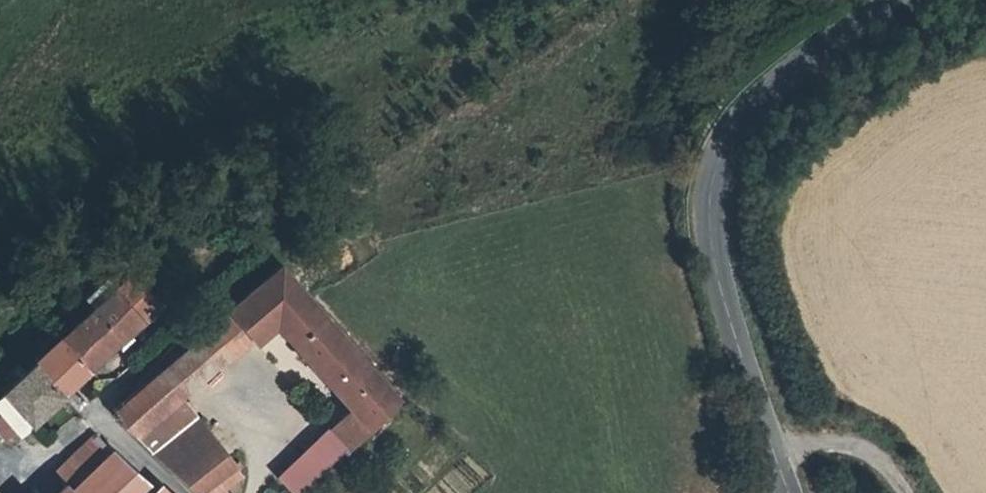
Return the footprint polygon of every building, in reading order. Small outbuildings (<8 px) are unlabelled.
[(269,323),(356,418),(337,437),(350,451),(398,407),(279,273),(249,300),(246,305),(213,333),(227,347),(236,339),(244,345),(269,323)] [(90,373),(158,311),(132,283),(63,345),(90,373)] [(209,336),(118,410),(125,430),(139,443),(139,444),(234,363),(209,336)] [(63,345),(6,396),(32,426),(90,373),(63,345)] [(193,492),(230,492),(244,480),(197,423),(153,459),(193,492)] [(63,492),(121,492),(140,474),(123,458),(96,432),(61,462),(78,480),(63,492)] [(121,492),(164,492),(155,486),(152,486),(140,474),(121,492)]
